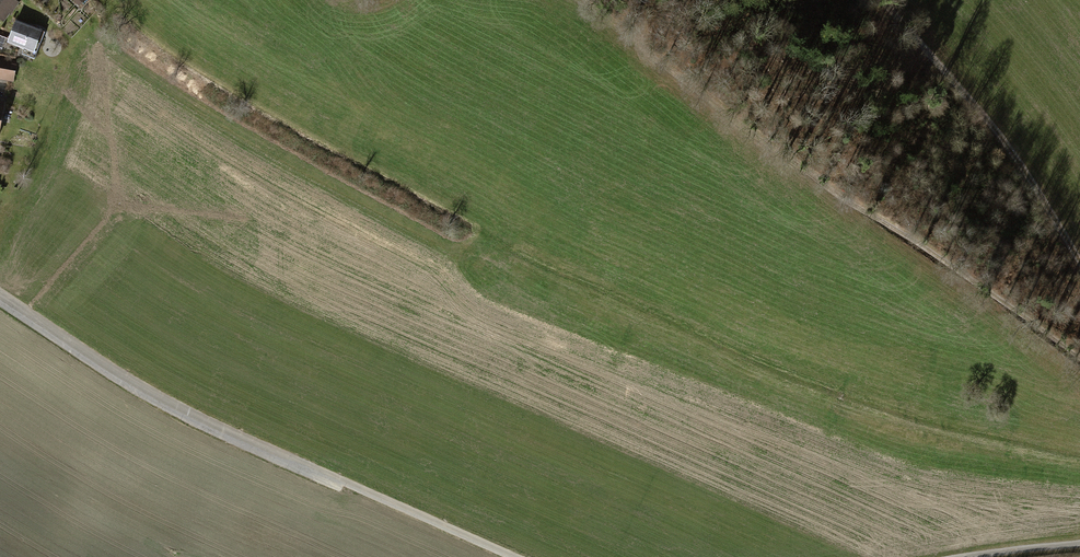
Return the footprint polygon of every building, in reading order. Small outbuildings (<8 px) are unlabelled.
[(4,23),(19,2),(16,0),(0,0),(0,21),(4,23)] [(8,39),(7,43),(30,51),(38,28),(15,20),(8,39)] [(8,39),(0,36),(0,49),(4,50),(8,39)] [(12,84),(16,63),(0,60),(0,82),(12,84)]
